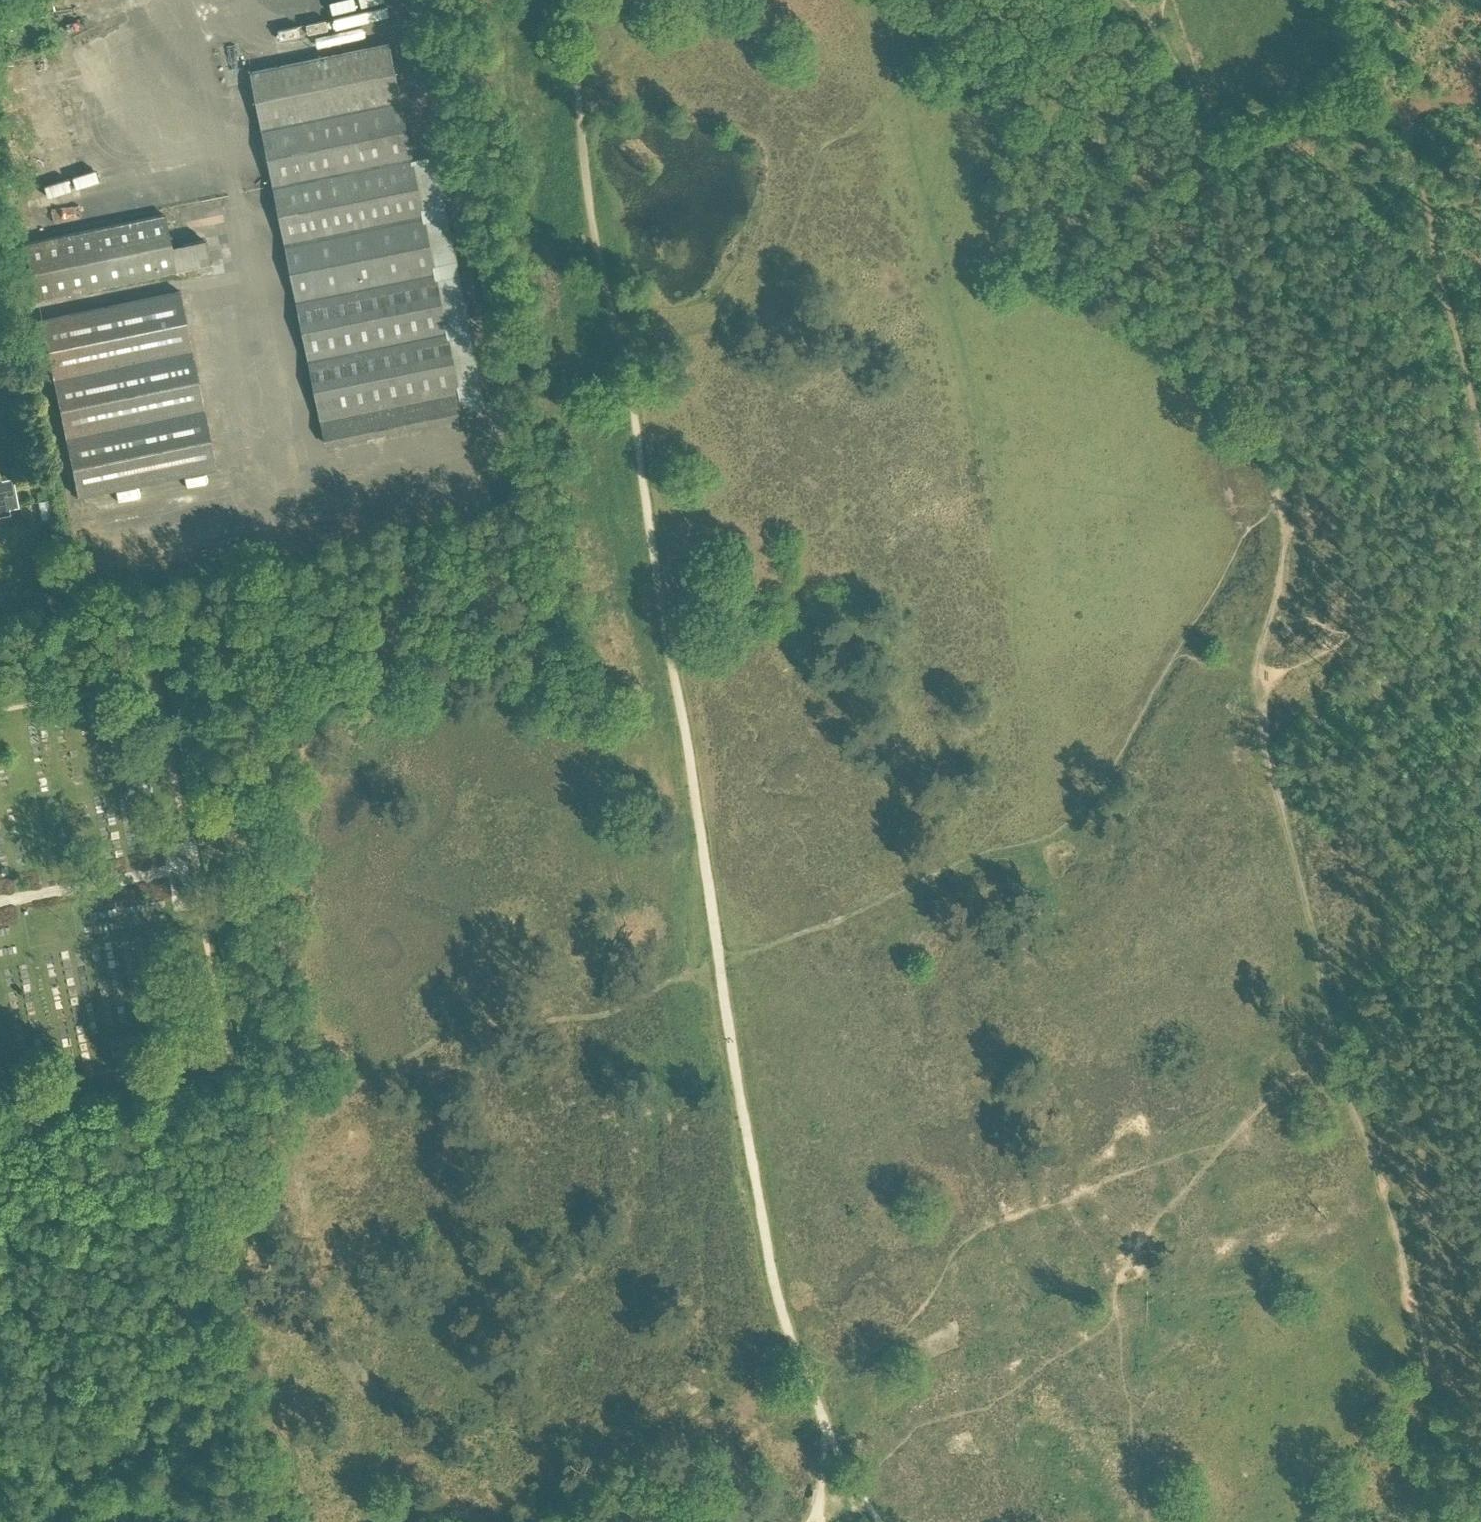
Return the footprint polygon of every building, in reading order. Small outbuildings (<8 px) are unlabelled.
[(465,415),(413,160),(389,42),(252,69),(328,443),(465,415)] [(87,287),(175,269),(209,262),(204,239),(170,246),(163,213),(24,242),(36,298),(71,290),(70,286),(86,282),(87,287)] [(179,287),(40,315),(76,495),(216,467),(179,287)] [(0,380),(5,398),(15,395),(11,377),(0,380)]
